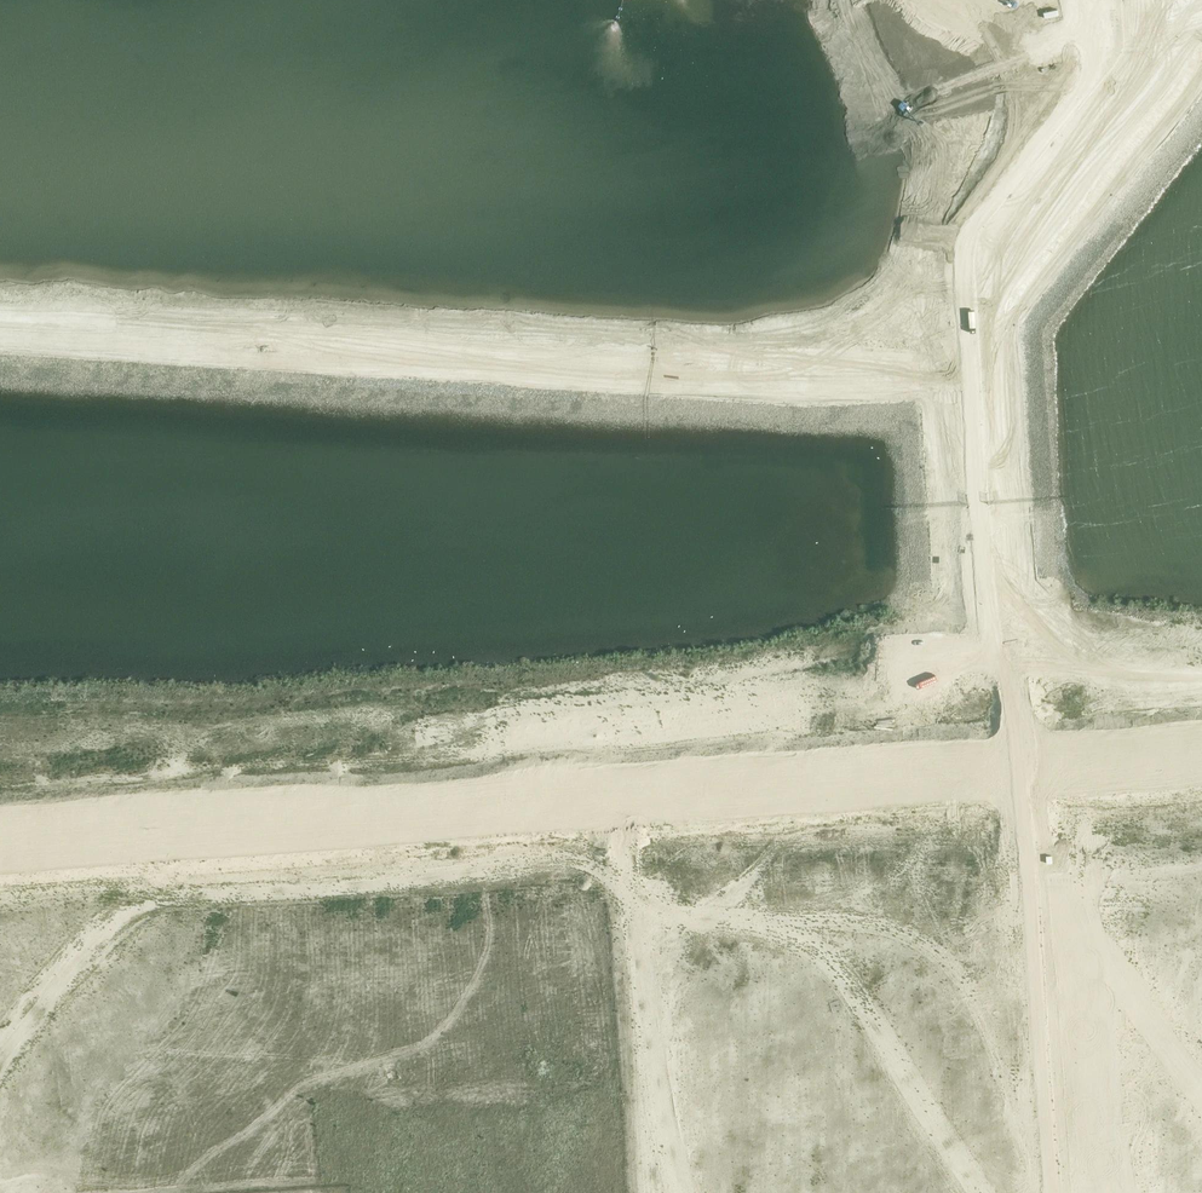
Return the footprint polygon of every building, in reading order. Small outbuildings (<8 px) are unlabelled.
[(985,18),(1019,31),(1028,9),(1005,0),(992,0),(985,18)]
